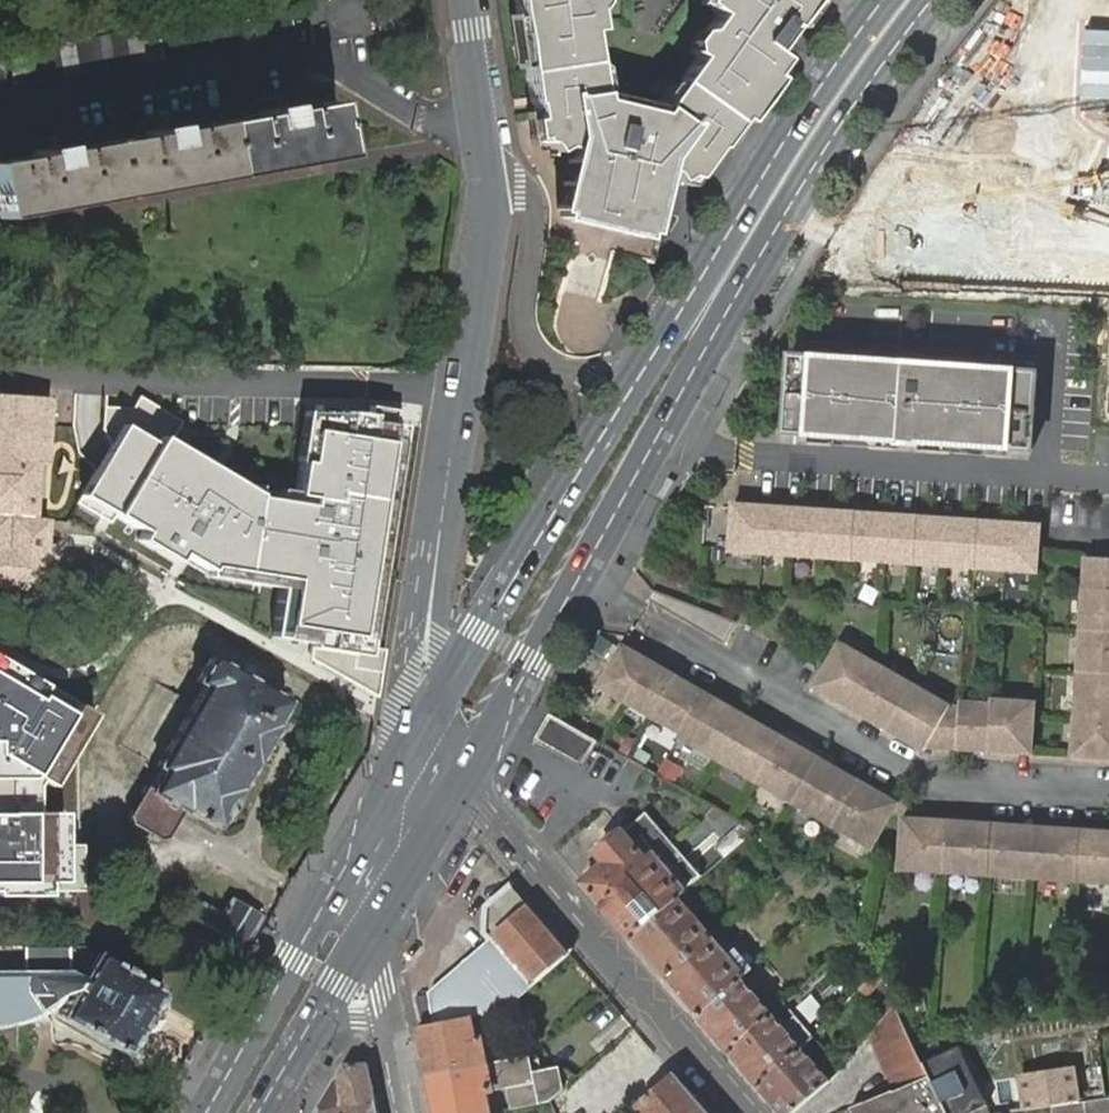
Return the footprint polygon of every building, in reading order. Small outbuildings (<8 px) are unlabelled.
[(808,0),(710,0),(708,3),(717,11),(688,45),(694,50),(649,106),(596,96),(586,26),(596,24),(593,0),(514,0),(527,88),(529,103),(533,105),(538,132),(574,142),(573,147),(562,196),(561,199),(640,220),(641,213),(651,164),(653,158),(693,166),(701,126),(708,128),(808,0)] [(289,3),(8,55),(14,86),(295,36),(289,3)] [(0,163),(0,221),(337,158),(327,104),(283,112),(281,106),(258,110),(260,117),(171,133),(170,127),(147,130),(148,137),(60,152),(59,147),(36,151),(36,157),(0,163)] [(562,196),(573,147),(568,145),(557,194),(562,196)] [(658,165),(651,164),(641,213),(647,214),(658,165)] [(1038,373),(791,355),(786,432),(1033,450),(1038,373)] [(0,394),(0,583),(44,585),(47,523),(31,522),(34,453),(43,453),(46,396),(0,394)] [(400,421),(305,407),(291,496),(252,490),(119,416),(101,448),(92,467),(72,506),(208,574),(277,585),(268,641),(363,655),(400,421)] [(1041,526),(733,503),(730,551),(1037,573),(1041,526)] [(1073,755),(1108,758),(1108,559),(1086,558),(1078,671),(1073,755)] [(655,590),(650,600),(724,644),(737,621),(697,606),(655,590)] [(841,642),(815,687),(887,729),(925,752),(927,748),(1033,754),(1036,702),(994,699),(994,704),(964,702),(963,706),(951,705),(914,684),(841,642)] [(900,803),(624,645),(600,686),(683,734),(680,738),(873,848),(900,803)] [(147,794),(180,814),(183,811),(212,829),(217,822),(219,823),(228,821),(238,806),(237,798),(233,795),(236,785),(249,762),(251,764),(274,723),(272,721),(283,700),(208,656),(193,681),(200,686),(154,767),(160,771),(149,791),(147,794)] [(81,891),(81,843),(64,842),(66,811),(34,811),(35,785),(40,778),(52,785),(80,737),(87,725),(0,670),(0,891),(81,891)] [(597,743),(549,715),(534,740),(582,768),(597,743)] [(166,838),(180,814),(147,794),(149,791),(143,787),(127,815),(128,824),(157,842),(166,838)] [(900,870),(1108,884),(1108,832),(903,818),(900,870)] [(724,858),(746,838),(754,832),(740,824),(714,847),(724,858)] [(630,939),(686,892),(655,856),(648,861),(622,831),(595,854),(604,864),(583,884),(630,939)] [(760,847),(766,839),(754,832),(746,838),(760,847)] [(785,873),(801,859),(789,853),(777,863),(785,873)] [(789,881),(809,864),(801,859),(785,873),(783,875),(789,881)] [(831,900),(841,890),(836,879),(824,891),(831,900)] [(529,988),(571,954),(513,887),(495,901),(493,900),(485,906),(483,933),(489,941),(429,993),(435,1024),(471,1016),(477,1015),(504,1010),(529,988)] [(828,915),(846,899),(841,890),(831,900),(821,908),(828,915)] [(664,978),(713,935),(708,930),(695,916),(702,910),(686,892),(630,939),(664,978)] [(229,946),(244,946),(260,917),(230,899),(221,915),(202,904),(183,936),(200,946),(229,946)] [(847,956),(864,940),(860,931),(841,950),(847,956)] [(742,978),(753,969),(749,965),(736,950),(729,955),(713,935),(664,978),(698,1018),(742,978)] [(6,1025),(18,1022),(28,1017),(39,1013),(46,1009),(53,1004),(60,997),(67,992),(73,985),(78,987),(61,1014),(127,1054),(163,990),(98,952),(86,974),(72,966),(82,946),(0,947),(0,1026),(6,1025)] [(239,968),(252,946),(244,946),(229,946),(222,958),(239,968)] [(868,996),(882,980),(878,970),(860,988),(868,996)] [(742,978),(698,1018),(729,1054),(773,1014),(769,1009),(742,978)] [(887,1016),(895,1006),(890,997),(879,1008),(887,1016)] [(793,1018),(783,1005),(773,1014),(783,1026),(793,1018)] [(903,1024),(897,1009),(895,1006),(887,1016),(869,1036),(876,1051),(903,1024)] [(729,1054),(758,1087),(801,1048),(813,1038),(795,1016),(793,1018),(783,1026),(773,1014),(729,1054)] [(477,1015),(471,1016),(475,1038),(481,1037),(477,1015)] [(475,1038),(471,1016),(435,1024),(418,1027),(428,1075),(487,1064),(481,1037),(475,1038)] [(876,1051),(882,1064),(911,1041),(903,1024),(876,1051)] [(882,1064),(889,1077),(919,1058),(911,1041),(882,1064)] [(780,1112),(795,1112),(830,1080),(801,1048),(758,1087),(780,1112)] [(487,1064),(428,1075),(435,1112),(491,1112),(487,1092),(509,1088),(513,1109),(550,1102),(564,1089),(560,1068),(533,1073),(529,1056),(528,1057),(487,1064)] [(889,1077),(895,1090),(928,1078),(919,1058),(889,1077)] [(344,1064),(336,1078),(342,1105),(375,1099),(368,1064),(344,1064)] [(1077,1102),(1072,1072),(1018,1079),(1022,1111),(1051,1106),(1077,1102)] [(673,1073),(638,1106),(644,1112),(708,1112),(673,1073)] [(336,1078),(316,1112),(378,1112),(375,1099),(342,1105),(336,1078)] [(851,1109),(854,1112),(947,1112),(928,1078),(895,1091),(851,1109)] [(1077,1102),(1051,1106),(1052,1112),(1108,1112),(1108,1097),(1077,1102)]
